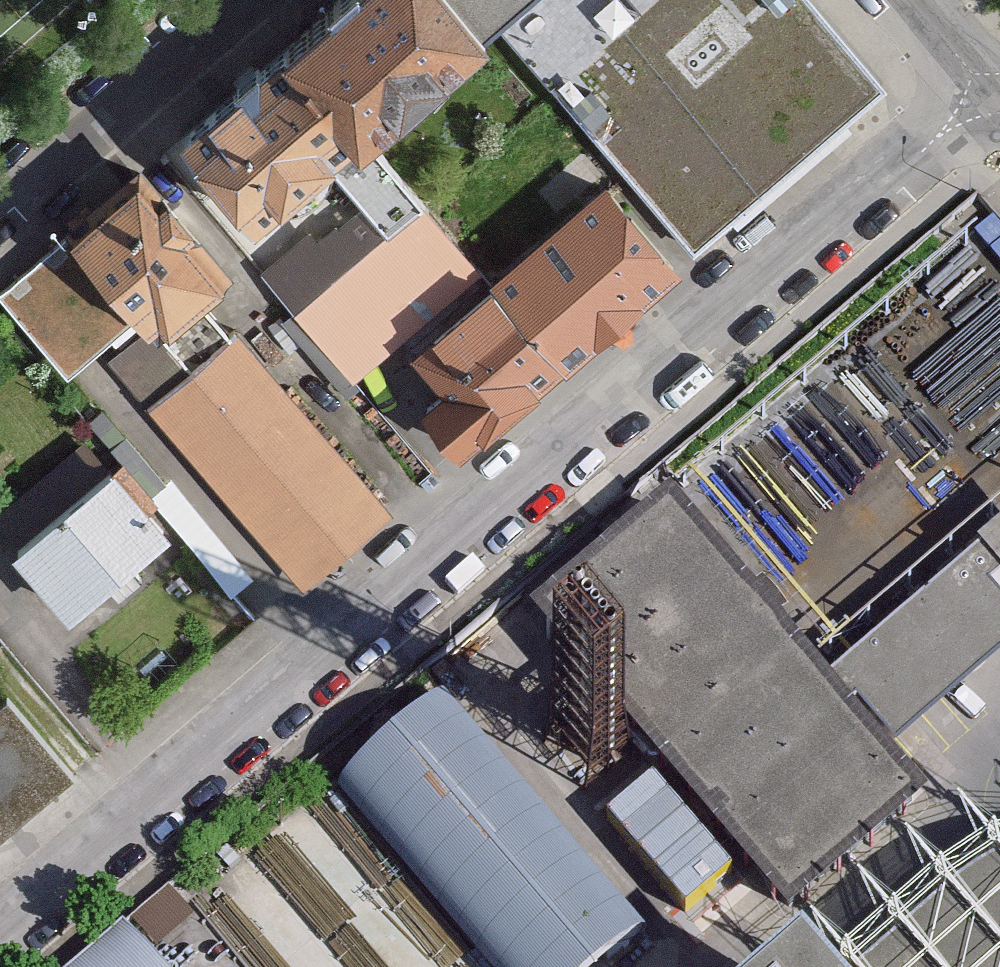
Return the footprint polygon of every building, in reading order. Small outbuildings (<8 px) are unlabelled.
[(494,18),(479,0),(339,0),(287,43),(361,130),(494,18)] [(515,0),(479,0),(494,18),(515,0)] [(686,245),(784,162),(880,82),(810,0),(515,0),(494,18),(686,245)] [(257,217),(361,130),(287,43),(184,130),(257,217)] [(150,166),(77,227),(162,327),(234,265),(150,166)] [(569,354),(678,263),(603,173),(494,264),(569,354)] [(460,445),(569,354),(494,264),(410,334),(447,378),(422,399),(460,445)] [(305,578),(388,509),(232,330),(145,403),(305,578)] [(171,526),(109,454),(14,536),(77,608),(171,526)] [(671,501),(553,601),(796,887),(807,877),(914,787),(887,756),(827,685),(671,501)] [(966,568),(990,595),(999,587),(999,538),(966,568)] [(827,685),(887,756),(959,695),(999,661),(999,607),(990,595),(966,568),(827,685)] [(340,784),(496,966),(605,966),(647,931),(445,695),(340,784)] [(0,708),(0,837),(74,775),(10,699),(0,708)] [(995,881),(890,966),(999,966),(999,880),(995,881)] [(68,966),(129,966),(103,937),(68,966)]
